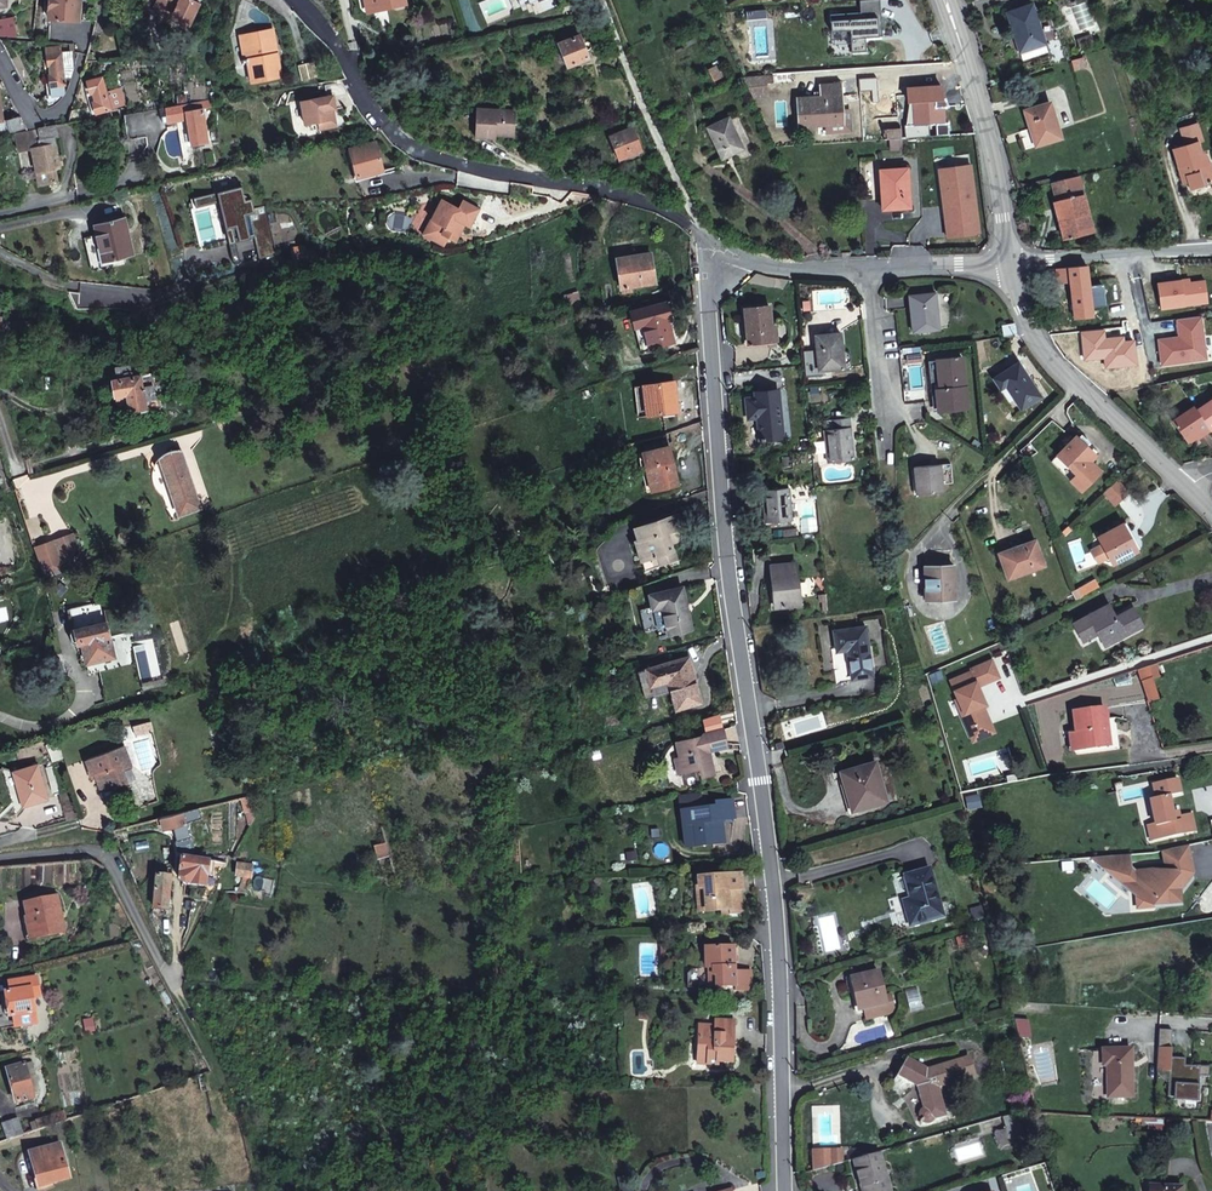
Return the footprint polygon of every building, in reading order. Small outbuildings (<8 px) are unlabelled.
[(81,0),(51,0),(49,18),(79,20),(81,0)] [(153,3),(161,8),(156,17),(168,23),(172,14),(189,23),(199,4),(192,0),(193,0),(155,0),(153,3)] [(367,11),(384,7),(385,11),(406,7),(405,0),(364,0),(367,11)] [(869,12),(838,15),(840,31),(859,30),(861,52),(875,51),(874,40),(873,39),(872,37),(891,35),(888,0),(868,0),(869,12)] [(1087,8),(1073,12),(1081,35),(1094,31),(1087,8)] [(1018,41),(1015,42),(1019,54),(1044,46),(1037,25),(1032,9),(1010,17),(1018,41)] [(265,38),(278,36),(277,27),(263,29),(265,38)] [(283,75),(278,36),(265,38),(263,29),(243,33),(247,56),(243,57),(243,59),(251,58),(254,80),(283,75)] [(581,37),(560,45),(569,67),(590,59),(587,52),(591,50),(592,47),(591,44),(588,43),(584,45),(581,37)] [(1047,56),(1044,46),(1019,54),(1023,64),(1047,56)] [(76,50),(68,51),(71,76),(72,76),(78,59),(77,56),(76,50)] [(51,93),(43,94),(43,97),(47,106),(60,100),(65,95),(66,92),(64,77),(71,76),(68,51),(59,52),(56,52),(46,53),(48,65),(50,65),(51,74),(49,74),(51,93)] [(361,65),(367,64),(365,52),(354,54),(361,65)] [(1076,74),(1087,71),(1082,60),(1072,63),(1076,74)] [(97,112),(108,109),(111,108),(103,76),(89,80),(92,93),(94,92),(96,99),(94,100),(97,112)] [(746,78),(747,86),(773,85),(773,77),(746,78)] [(843,125),(842,96),(842,84),(821,85),(821,97),(798,98),(799,128),(822,126),(843,125)] [(333,97),(301,103),(306,126),(320,123),(321,130),(333,128),(331,120),(335,120),(334,110),(336,109),(333,97)] [(209,107),(209,102),(168,108),(170,122),(188,119),(187,108),(202,106),(202,109),(209,107)] [(1049,105),(1024,112),(1033,147),(1058,141),(1049,105)] [(202,106),(187,108),(188,119),(192,145),(204,144),(204,141),(202,132),(206,132),(202,109),(202,106)] [(68,122),(74,121),(88,119),(87,107),(71,110),(68,122)] [(499,138),(499,135),(517,136),(519,114),(481,111),(478,140),(499,142),(499,138)] [(7,119),(10,131),(22,128),(19,116),(7,119)] [(745,149),(729,119),(709,129),(724,159),(745,149)] [(57,155),(50,156),(46,137),(54,135),(57,135),(56,124),(16,131),(20,151),(32,149),(39,185),(57,182),(55,169),(60,169),(59,164),(58,156),(57,155)] [(1179,133),(1181,139),(1200,133),(1198,126),(1179,133)] [(169,156),(181,154),(178,133),(175,131),(166,132),(165,136),(169,156)] [(642,150),(635,131),(616,138),(623,157),(642,150)] [(1181,139),(1185,149),(1175,152),(1183,175),(1187,173),(1194,192),(1211,186),(1211,168),(1210,163),(1206,164),(1198,144),(1203,142),(1200,133),(1181,139)] [(54,135),(46,137),(50,156),(57,155),(54,135)] [(383,173),(377,145),(352,151),(359,179),(383,173)] [(971,168),(939,173),(947,240),(978,236),(971,168)] [(882,172),(884,210),(911,209),(908,171),(882,172)] [(1051,183),(1055,201),(1082,197),(1078,177),(1051,183)] [(241,193),(221,197),(227,230),(238,228),(247,261),(273,256),(258,204),(245,207),(241,193)] [(1082,197),(1055,201),(1064,242),(1092,236),(1082,197)] [(453,241),(457,235),(459,236),(465,225),(470,228),(479,211),(463,203),(459,210),(443,202),(428,229),(435,232),(431,240),(444,247),(448,239),(453,241)] [(124,221),(95,227),(103,264),(132,258),(124,221)] [(654,285),(650,255),(619,260),(621,278),(618,279),(620,290),(654,285)] [(1084,267),(1054,270),(1057,286),(1069,285),(1075,324),(1093,322),(1092,311),(1100,309),(1099,305),(1103,304),(1101,287),(1088,288),(1084,267)] [(1187,283),(1156,287),(1160,313),(1207,305),(1204,284),(1188,285),(1187,283)] [(934,293),(909,295),(912,329),(937,327),(934,293)] [(633,313),(636,327),(645,325),(652,352),(675,346),(670,323),(673,322),(671,313),(676,312),(674,303),(633,313)] [(765,305),(741,307),(745,340),(769,338),(765,305)] [(1200,319),(1177,322),(1179,340),(1159,344),(1162,369),(1206,361),(1200,319)] [(645,325),(636,327),(644,354),(652,352),(645,325)] [(814,335),(816,369),(843,366),(841,352),(839,332),(814,335)] [(850,351),(841,352),(843,366),(816,369),(817,376),(851,374),(850,351)] [(928,386),(934,385),(937,408),(964,406),(959,355),(926,357),(928,386)] [(999,388),(1003,386),(1015,408),(1034,397),(1015,363),(992,376),(999,388)] [(132,382),(130,369),(115,372),(117,383),(132,382)] [(117,399),(128,397),(130,410),(131,416),(140,415),(157,412),(151,379),(132,382),(117,383),(114,384),(117,399)] [(652,386),(656,416),(677,414),(674,384),(652,386)] [(643,387),(646,417),(656,416),(652,386),(643,387)] [(747,416),(755,415),(757,437),(780,434),(774,389),(753,390),(753,396),(745,397),(747,416)] [(117,399),(119,412),(130,410),(128,397),(117,399)] [(1196,414),(1175,428),(1188,448),(1203,438),(1205,442),(1211,438),(1211,439),(1211,407),(1198,417),(1196,414)] [(157,412),(140,415),(141,421),(145,420),(145,422),(158,420),(157,412)] [(831,428),(822,429),(825,460),(851,457),(847,419),(830,421),(831,428)] [(1089,459),(1092,456),(1072,436),(1055,453),(1074,472),(1068,479),(1077,489),(1098,469),(1089,459)] [(1017,451),(1019,457),(1029,452),(1026,446),(1017,451)] [(643,455),(652,492),(678,485),(669,448),(643,455)] [(1068,479),(1074,472),(1055,453),(1048,458),(1068,479)] [(158,485),(180,479),(170,455),(160,459),(151,466),(158,485)] [(949,461),(914,464),(916,491),(942,489),(941,480),(950,479),(949,461)] [(168,509),(189,501),(180,479),(158,485),(168,509)] [(1115,480),(1102,492),(1113,505),(1127,492),(1115,480)] [(786,487),(762,489),(765,521),(789,519),(786,487)] [(193,512),(189,501),(168,509),(172,520),(193,512)] [(661,555),(663,563),(677,557),(673,543),(681,540),(677,528),(682,526),(679,517),(639,531),(642,540),(646,539),(653,558),(661,555)] [(1111,554),(1115,561),(1139,547),(1123,521),(1100,536),(1104,543),(1111,554)] [(57,575),(75,569),(65,539),(47,545),(57,575)] [(649,572),(664,566),(663,563),(661,555),(653,558),(646,539),(642,540),(638,542),(649,572)] [(999,554),(1008,577),(1041,566),(1034,543),(999,554)] [(1111,554),(1104,543),(1094,549),(1100,560),(1111,554)] [(795,563),(770,565),(775,607),(800,604),(795,563)] [(924,567),(925,580),(930,579),(932,600),(953,599),(951,565),(924,567)] [(1098,577),(1080,586),(1085,597),(1103,588),(1098,577)] [(657,610),(667,607),(673,636),(694,631),(685,589),(655,596),(657,610)] [(70,619),(105,611),(103,603),(68,610),(70,619)] [(1098,634),(1101,639),(1108,635),(1111,643),(1142,626),(1132,608),(1115,616),(1109,605),(1075,623),(1080,635),(1095,628),(1098,634)] [(125,607),(105,611),(107,622),(110,637),(130,633),(125,607)] [(657,610),(664,638),(673,636),(667,607),(657,610)] [(70,619),(73,630),(107,622),(105,611),(70,619)] [(110,637),(107,622),(73,630),(70,633),(72,644),(78,645),(82,644),(86,664),(98,661),(115,657),(110,637)] [(845,648),(849,677),(873,674),(865,624),(833,629),(836,648),(845,648)] [(1080,635),(1083,641),(1098,634),(1095,628),(1080,635)] [(1111,643),(1108,635),(1101,639),(1105,647),(1111,643)] [(972,666),(949,675),(953,685),(959,700),(955,702),(961,717),(985,708),(982,701),(986,700),(978,680),(1000,672),(993,655),(971,663),(972,666)] [(98,661),(86,664),(88,674),(100,672),(98,661)] [(646,691),(672,683),(677,681),(680,692),(675,693),(681,712),(706,704),(696,670),(692,671),(689,661),(641,675),(646,691)] [(1143,680),(1150,701),(1159,698),(1152,678),(1143,680)] [(949,687),(955,702),(959,700),(953,685),(949,687)] [(1075,707),(1076,729),(1078,746),(1108,744),(1105,706),(1075,707)] [(985,708),(961,717),(965,729),(989,720),(985,708)] [(152,722),(135,727),(137,737),(155,732),(152,722)] [(1068,747),(1078,746),(1076,729),(1067,729),(1068,747)] [(676,763),(680,777),(703,771),(706,780),(717,778),(711,754),(730,749),(725,731),(705,736),(706,739),(678,747),(682,762),(676,763)] [(95,771),(96,774),(100,787),(111,785),(112,787),(125,783),(122,770),(131,768),(125,746),(86,757),(91,773),(95,771)] [(1058,749),(1047,752),(1050,764),(1061,762),(1058,749)] [(83,758),(89,776),(96,774),(95,771),(91,773),(86,757),(83,758)] [(880,762),(845,772),(848,785),(854,783),(862,810),(892,802),(880,762)] [(14,772),(23,806),(47,800),(38,766),(14,772)] [(134,781),(131,768),(122,770),(125,783),(134,781)] [(1143,787),(1147,802),(1160,798),(1172,795),(1167,780),(1143,787)] [(684,812),(704,810),(702,794),(685,798),(682,798),(684,812)] [(1144,803),(1152,828),(1157,844),(1192,833),(1187,815),(1174,819),(1172,813),(1165,815),(1160,798),(1147,802),(1144,803)] [(724,830),(719,831),(718,822),(723,821),(736,819),(734,801),(718,804),(718,808),(704,810),(684,812),(689,849),(726,844),(724,830)] [(160,818),(162,823),(163,828),(186,822),(184,812),(160,818)] [(1149,846),(1157,844),(1152,828),(1144,830),(1149,846)] [(1194,844),(1172,848),(1176,868),(1160,871),(1159,866),(1140,870),(1134,863),(1122,874),(1140,894),(1149,893),(1151,900),(1160,899),(1161,903),(1187,898),(1184,881),(1193,880),(1199,872),(1194,844)] [(1102,854),(1115,868),(1123,860),(1123,853),(1102,854)] [(182,856),(179,871),(191,874),(189,884),(205,886),(209,860),(182,856)] [(252,867),(237,865),(235,876),(250,879),(252,867)] [(916,924),(940,917),(937,908),(943,906),(932,870),(910,876),(916,896),(919,896),(920,900),(910,904),(916,924)] [(189,884),(191,874),(179,871),(179,876),(181,880),(185,883),(186,883),(189,884)] [(745,874),(703,878),(705,889),(708,889),(711,912),(728,910),(732,910),(733,916),(747,915),(744,890),(747,889),(745,874)] [(167,908),(169,876),(156,875),(155,907),(167,908)] [(711,912),(708,889),(705,889),(700,890),(703,913),(711,912)] [(61,931),(57,916),(62,915),(57,894),(26,901),(35,938),(61,931)] [(943,906),(937,908),(940,917),(946,915),(943,906)] [(62,915),(57,916),(61,931),(66,930),(62,915)] [(736,946),(707,946),(707,966),(709,966),(714,967),(713,986),(735,987),(735,992),(751,992),(751,972),(736,971),(736,946)] [(884,968),(856,973),(863,1006),(891,1001),(884,968)] [(40,990),(38,976),(30,978),(31,988),(31,991),(40,990)] [(11,981),(13,992),(31,988),(30,978),(11,981)] [(6,993),(7,996),(10,1013),(10,1017),(15,1016),(35,1012),(32,998),(31,991),(31,988),(13,992),(6,993)] [(41,996),(40,990),(31,991),(32,998),(41,996)] [(35,1012),(15,1016),(17,1026),(37,1023),(35,1012)] [(1031,1032),(1027,1016),(1013,1015),(1017,1032),(1031,1032)] [(701,1037),(700,1059),(711,1060),(711,1066),(719,1066),(720,1060),(736,1061),(737,1051),(731,1051),(731,1044),(737,1044),(738,1021),(717,1020),(717,1028),(708,1028),(701,1037)] [(1169,1025),(1155,1024),(1155,1041),(1168,1042),(1169,1025)] [(1168,1042),(1155,1041),(1153,1067),(1166,1067),(1165,1092),(1196,1094),(1197,1071),(1207,1072),(1207,1061),(1182,1060),(1182,1053),(1168,1052),(1168,1042)] [(1132,1090),(1128,1043),(1102,1044),(1103,1060),(1107,1060),(1110,1091),(1132,1090)] [(1032,1051),(1039,1080),(1053,1077),(1047,1048),(1032,1051)] [(919,1085),(925,1109),(924,1109),(923,1111),(922,1113),(922,1116),(923,1118),(925,1120),(928,1121),(930,1121),(932,1119),(947,1114),(940,1085),(978,1076),(974,1058),(929,1069),(910,1059),(901,1076),(919,1085)] [(8,1069),(17,1103),(36,1098),(26,1064),(8,1069)] [(218,1073),(213,1071),(206,1073),(210,1084),(222,1081),(218,1073)] [(41,1119),(36,1120),(39,1128),(50,1124),(67,1119),(64,1112),(41,1119)] [(1011,1142),(1025,1138),(1017,1114),(1003,1117),(1011,1142)] [(33,1130),(39,1128),(36,1120),(30,1123),(33,1130)] [(8,1138),(16,1136),(14,1129),(11,1121),(3,1124),(8,1138)] [(23,1133),(21,1126),(14,1129),(16,1136),(23,1133)] [(71,1178),(62,1144),(53,1147),(58,1181),(71,1178)] [(32,1152),(40,1185),(58,1181),(53,1147),(32,1152)] [(879,1152),(853,1160),(862,1190),(889,1190),(879,1152)] [(1183,1186),(1163,1184),(1152,1183),(1151,1190),(1182,1190),(1183,1186)]
